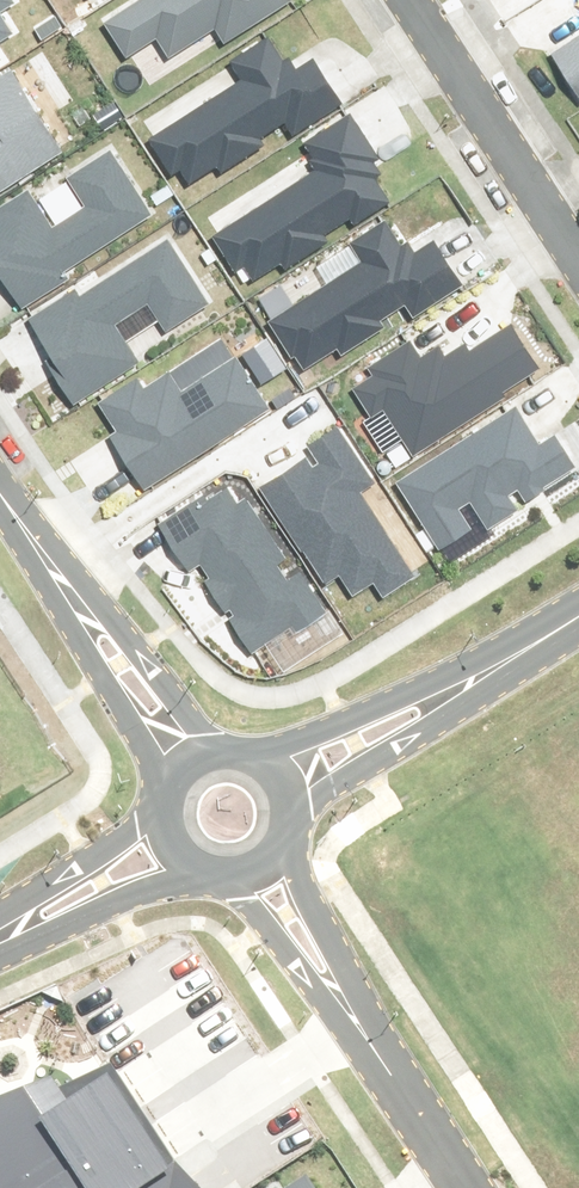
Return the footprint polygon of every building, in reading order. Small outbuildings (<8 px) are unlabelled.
[(103,22),(128,58),(159,37),(171,54),(217,23),(228,39),(285,0),(136,0),(103,22)] [(8,34),(0,21),(0,40),(8,34)] [(578,93),(578,32),(551,50),(578,93)] [(186,192),(218,171),(223,179),(260,155),(255,147),(293,123),(297,131),(340,103),(313,62),(293,75),(270,40),(234,63),(245,81),(153,141),(186,192)] [(0,74),(0,193),(60,152),(5,71),(0,74)] [(309,157),(319,172),(221,233),(228,244),(218,250),(237,280),(247,274),(256,288),(284,271),(288,276),(325,253),(320,244),(347,228),(352,236),(393,211),(371,176),(378,172),(372,162),(377,159),(349,114),(308,140),(316,152),(309,157)] [(0,206),(0,266),(21,297),(146,212),(106,154),(33,203),(24,190),(0,206)] [(362,259),(271,321),(302,367),(338,342),(342,348),(404,306),(412,317),(456,287),(431,250),(412,262),(386,223),(353,246),(362,259)] [(70,292),(28,321),(62,372),(54,378),(71,402),(137,358),(116,326),(148,305),(165,329),(207,301),(165,239),(75,299),(70,292)] [(511,325),(470,351),(465,344),(446,357),(439,347),(423,357),(413,342),(369,370),(375,378),(352,393),(372,425),(386,416),(413,457),(542,374),(511,325)] [(265,336),(241,352),(261,382),(285,366),(265,336)] [(268,410),(235,360),(182,395),(168,376),(146,391),(140,382),(102,407),(119,433),(113,438),(148,490),(268,410)] [(539,447),(517,412),(401,482),(443,552),(516,508),(508,494),(519,487),(526,499),(575,469),(556,437),(539,447)] [(368,483),(334,427),(304,445),(312,459),(266,487),(324,584),(337,577),(351,599),(374,585),(378,591),(405,575),(354,491),(368,483)] [(201,525),(170,543),(187,571),(197,565),(250,652),(320,609),(296,570),(287,576),(244,505),(239,508),(224,483),(188,504),(201,525)] [(172,1160),(110,1062),(58,1086),(51,1076),(0,1095),(0,1187),(199,1187),(172,1160)]
